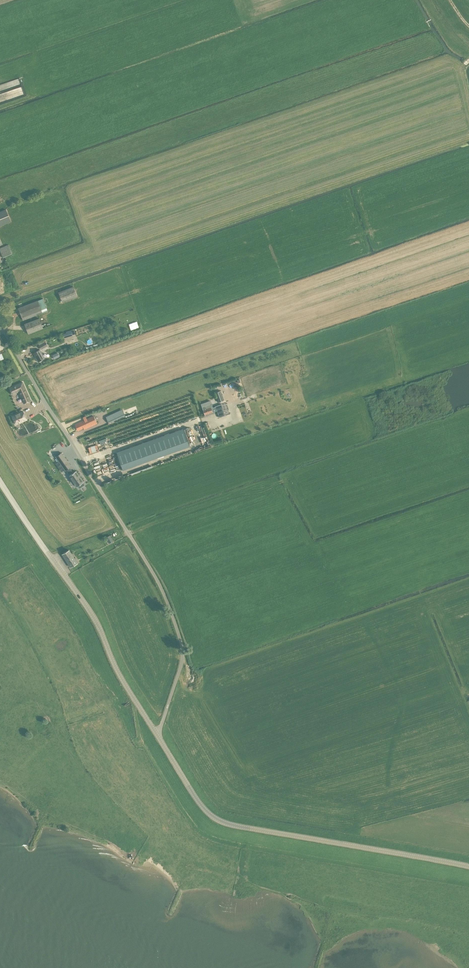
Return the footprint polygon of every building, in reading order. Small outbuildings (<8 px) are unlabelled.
[(0,84),(0,101),(9,98),(8,95),(12,94),(11,89),(22,86),(20,78),(0,84)] [(11,221),(6,209),(0,211),(0,226),(11,221)] [(0,248),(0,250),(3,257),(13,254),(8,244),(0,248)] [(78,297),(74,287),(59,292),(63,302),(78,297)] [(24,320),(43,313),(42,310),(46,308),(42,299),(19,308),(24,320)] [(39,318),(25,323),(28,333),(43,328),(39,318)] [(45,358),(40,349),(34,353),(39,361),(45,358)] [(23,382),(10,387),(12,394),(19,391),(24,403),(31,400),(23,382)] [(210,404),(202,407),(203,410),(205,415),(206,416),(215,413),(213,408),(212,409),(211,407),(210,404)] [(109,423),(125,415),(123,410),(106,418),(109,423)] [(16,424),(27,419),(23,411),(12,416),(16,424)] [(93,416),(75,424),(78,431),(84,428),(84,429),(97,423),(93,416)] [(157,457),(190,446),(184,431),(152,442),(157,457)] [(98,444),(89,446),(90,453),(99,450),(98,444)] [(147,461),(141,446),(118,454),(123,469),(147,461)] [(62,453),(56,457),(66,470),(70,475),(69,476),(77,486),(78,486),(79,488),(84,485),(83,482),(84,482),(76,471),(73,473),(69,468),(71,466),(62,453)] [(74,558),(69,550),(62,554),(71,567),(77,562),(78,561),(75,557),(74,558)]
